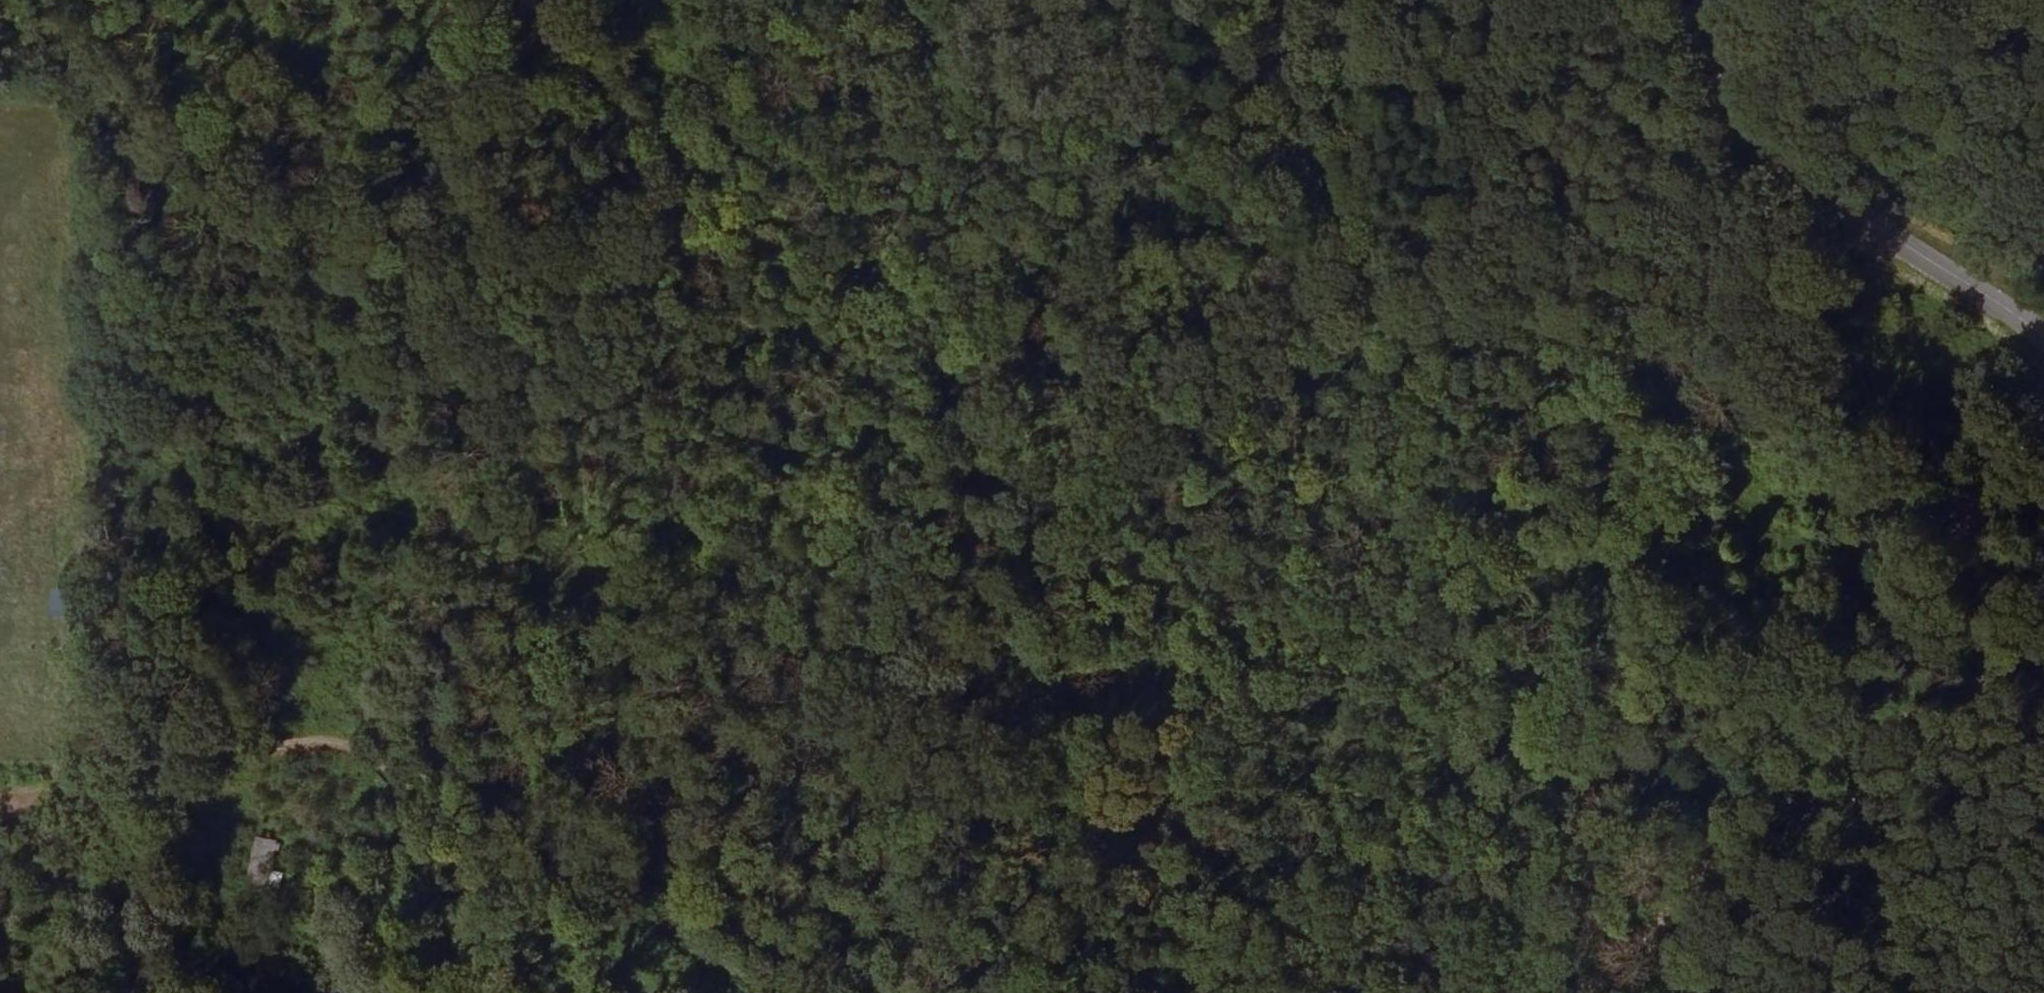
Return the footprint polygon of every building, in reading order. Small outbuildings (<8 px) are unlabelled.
[(49,614),(71,615),(72,590),(50,589),(49,614)] [(278,845),(259,841),(251,883),(269,886),(278,845)]
